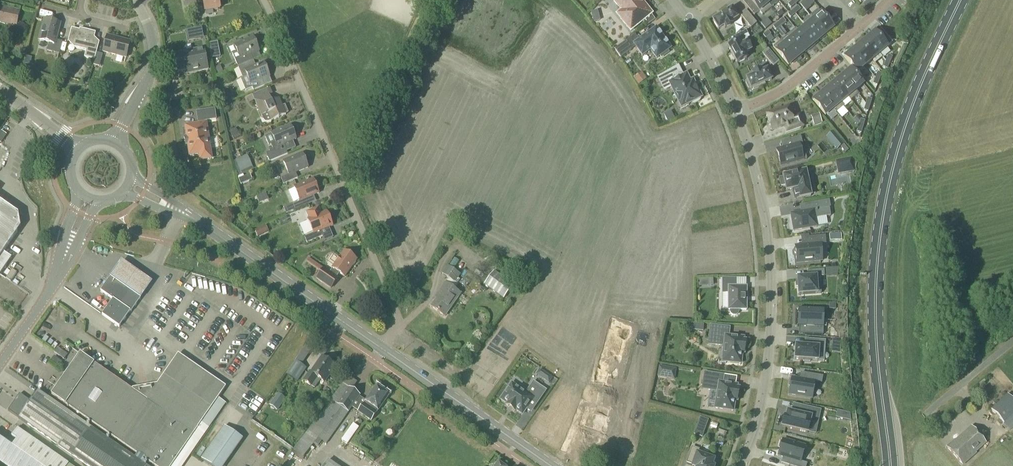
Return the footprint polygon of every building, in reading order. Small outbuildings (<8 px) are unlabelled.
[(184,8),(203,4),(205,12),(220,9),(218,0),(183,0),(184,8)] [(652,14),(642,2),(643,1),(643,0),(613,0),(625,15),(620,18),(630,31),(652,14)] [(764,0),(747,0),(743,3),(754,16),(759,12),(762,16),(771,8),(768,4),(768,5),(764,0)] [(17,27),(20,11),(0,6),(0,24),(17,27)] [(738,19),(732,9),(730,10),(729,9),(724,13),(724,14),(713,21),(718,30),(724,27),(725,29),(732,24),(731,22),(738,19)] [(591,12),(594,22),(599,20),(597,10),(591,12)] [(751,28),(756,24),(745,11),(740,15),(751,28)] [(813,20),(826,36),(830,33),(829,32),(833,29),(821,14),(814,20),(813,20)] [(813,20),(814,20),(810,16),(802,23),(805,27),(806,26),(818,41),(821,38),(822,39),(826,36),(813,20)] [(40,40),(49,43),(47,51),(59,54),(62,42),(55,40),(60,23),(45,20),(40,40)] [(814,44),(818,41),(806,26),(805,27),(799,32),(799,33),(811,48),(815,45),(814,44)] [(656,28),(634,44),(642,56),(650,50),(656,59),(660,56),(661,58),(668,53),(667,51),(671,48),(656,28)] [(94,60),(96,53),(98,47),(92,45),(95,33),(80,29),(79,31),(71,29),(68,41),(76,43),(75,48),(86,51),(84,58),(94,60)] [(799,33),(799,32),(796,29),(788,35),(791,39),(803,53),(807,51),(811,48),(799,33)] [(745,44),(743,41),(749,38),(746,31),(734,37),(738,43),(728,48),(737,64),(747,59),(744,54),(750,51),(750,50),(752,49),(749,43),(747,44),(746,43),(745,44)] [(867,38),(879,54),(887,47),(875,33),(871,36),(870,35),(866,38),(867,38)] [(788,35),(781,41),(784,45),(797,60),(800,57),(800,56),(803,53),(791,39),(788,35)] [(126,58),(130,42),(107,36),(103,52),(126,58)] [(237,52),(232,54),(235,61),(237,66),(253,60),(251,55),(259,51),(253,37),(234,45),(237,52)] [(872,60),(879,54),(867,38),(866,38),(862,41),(863,42),(860,45),(872,60)] [(784,45),(781,41),(773,48),(788,66),(792,63),(793,64),(797,60),(784,45)] [(630,50),(624,42),(614,49),(620,58),(630,50)] [(865,66),(872,60),(860,45),(856,48),(855,47),(852,50),(852,51),(865,66)] [(209,70),(203,49),(188,53),(189,55),(175,59),(178,72),(193,69),(198,68),(200,72),(209,70)] [(779,62),(768,49),(762,54),(773,67),(779,62)] [(857,72),(865,66),(852,51),(852,50),(848,54),(848,55),(845,58),(857,72)] [(96,53),(94,60),(93,65),(99,67),(102,55),(96,53)] [(253,60),(237,66),(243,79),(240,80),(245,91),(252,88),(254,91),(265,87),(262,80),(269,77),(264,63),(255,66),(253,60)] [(220,66),(214,69),(216,74),(223,71),(220,66)] [(771,80),(767,70),(761,73),(761,71),(752,75),(753,76),(746,79),(747,82),(745,82),(748,88),(750,87),(751,90),(753,89),(753,90),(759,87),(759,86),(771,80)] [(854,90),(855,91),(863,84),(851,70),(847,73),(846,72),(842,75),(854,90)] [(638,86),(647,79),(642,72),(633,79),(638,86)] [(692,84),(686,74),(672,81),(669,75),(659,80),(664,90),(671,87),(682,110),(687,108),(686,106),(691,103),(692,104),(693,104),(694,104),(695,104),(696,104),(697,103),(698,103),(699,102),(700,101),(700,100),(700,99),(700,98),(702,97),(694,83),(692,84)] [(858,94),(855,91),(854,90),(842,75),(838,79),(839,80),(836,82),(847,96),(847,97),(850,101),(858,94)] [(96,81),(94,89),(102,91),(104,83),(96,81)] [(841,103),(847,97),(847,96),(836,82),(832,85),(831,84),(827,88),(839,102),(841,103)] [(844,107),(841,103),(839,102),(827,88),(823,91),(824,92),(821,95),(832,108),(833,110),(836,113),(844,107)] [(271,102),(268,95),(266,90),(247,98),(249,103),(255,101),(263,120),(265,122),(268,122),(272,121),(286,115),(285,114),(288,113),(285,105),(282,107),(279,99),(271,102)] [(231,94),(223,97),(226,104),(234,100),(231,94)] [(825,116),(833,110),(832,108),(821,95),(817,98),(816,97),(812,100),(825,116)] [(792,118),(789,109),(781,111),(780,110),(774,112),(774,114),(766,117),(771,131),(784,126),(786,133),(804,127),(800,115),(792,118)] [(205,121),(216,119),(214,110),(197,112),(198,125),(185,127),(190,156),(199,154),(200,160),(211,159),(205,121)] [(288,155),(283,145),(296,140),(290,126),(271,134),(274,141),(271,145),(273,149),(269,151),(270,153),(267,154),(270,162),(288,155)] [(235,128),(229,132),(234,140),(240,136),(235,128)] [(309,130),(298,133),(301,140),(311,136),(309,130)] [(790,146),(776,150),(780,166),(806,159),(800,136),(788,140),(790,146)] [(839,138),(832,144),(837,150),(840,147),(843,144),(844,144),(839,138)] [(843,144),(840,147),(845,153),(848,150),(843,144)] [(283,185),(296,180),(298,179),(295,173),(308,168),(302,154),(283,162),(289,175),(281,179),(283,185)] [(838,175),(855,171),(852,157),(835,161),(838,175)] [(251,163),(239,168),(242,175),(254,170),(251,163)] [(783,178),(779,179),(781,187),(785,186),(786,191),(792,190),(794,200),(811,196),(810,195),(815,194),(810,173),(806,174),(805,172),(783,177),(783,178)] [(241,185),(252,180),(250,175),(238,179),(241,185)] [(294,187),(300,201),(292,204),(283,208),(286,214),(309,205),(306,199),(319,193),(313,179),(294,187)] [(812,211),(790,214),(792,231),(815,227),(814,219),(829,217),(828,208),(829,208),(828,201),(811,203),(812,211)] [(12,258),(3,253),(18,232),(16,231),(13,213),(14,211),(0,202),(0,275),(12,258)] [(322,214),(319,207),(306,212),(309,219),(308,220),(314,234),(305,237),(307,244),(322,237),(320,231),(332,226),(327,212),(322,214)] [(266,225),(255,231),(258,237),(269,232),(266,225)] [(795,255),(796,265),(823,262),(821,244),(826,244),(825,236),(809,237),(809,235),(801,236),(801,245),(794,246),(795,249),(794,250),(794,254),(795,255)] [(344,277),(352,266),(354,265),(356,263),(355,261),(356,260),(344,251),(332,268),(332,269),(329,273),(323,269),(309,258),(306,262),(321,273),(316,279),(331,289),(337,279),(336,278),(339,274),(344,277)] [(460,294),(454,290),(458,285),(455,282),(461,275),(447,265),(441,273),(449,279),(436,296),(438,297),(431,308),(445,317),(460,294)] [(11,282),(17,273),(12,270),(6,278),(11,282)] [(797,295),(820,294),(819,278),(823,277),(823,271),(811,271),(811,278),(797,278),(797,280),(795,280),(796,287),(797,287),(797,295)] [(493,272),(484,285),(503,298),(512,285),(493,272)] [(747,285),(757,285),(757,276),(747,276),(747,285)] [(131,312),(140,299),(110,277),(100,291),(113,300),(102,315),(119,327),(130,312),(131,312)] [(730,309),(730,312),(731,314),(733,315),(735,315),(737,314),(738,312),(738,309),(746,309),(746,286),(736,286),(736,278),(722,278),(722,293),(728,293),(728,309),(730,309)] [(798,309),(798,325),(805,325),(805,331),(824,331),(824,309),(798,309)] [(744,353),(745,340),(743,340),(743,337),(728,336),(729,327),(710,325),(708,344),(724,345),(723,353),(726,353),(725,361),(740,363),(741,353),(744,353)] [(840,340),(838,340),(833,339),(832,351),(839,351),(841,351),(840,340)] [(817,361),(818,351),(824,351),(825,341),(809,340),(809,347),(796,346),(795,359),(803,360),(803,361),(810,361),(810,360),(817,361)] [(64,360),(64,359),(67,355),(58,347),(54,353),(64,360)] [(191,454),(208,429),(201,424),(225,388),(178,355),(147,400),(94,363),(94,364),(80,354),(51,395),(154,465),(183,465),(191,454)] [(59,367),(62,362),(54,356),(50,362),(59,367)] [(321,358),(311,372),(309,371),(302,381),(314,389),(320,380),(324,383),(335,367),(321,358)] [(297,382),(306,368),(295,361),(286,374),(297,382)] [(660,366),(658,377),(667,378),(669,368),(660,366)] [(597,382),(609,387),(615,371),(602,367),(597,382)] [(723,375),(704,372),(702,388),(717,391),(715,407),(733,410),(734,400),(737,401),(739,388),(736,387),(737,385),(722,383),(723,375)] [(549,383),(552,378),(544,373),(542,377),(542,379),(549,383)] [(790,396),(813,401),(817,384),(824,386),(825,379),(803,375),(801,380),(793,379),(793,380),(792,380),(791,386),(792,386),(790,396)] [(356,402),(360,396),(343,384),(330,400),(331,400),(313,423),(292,450),(303,458),(318,439),(326,444),(348,413),(352,407),(356,402)] [(501,400),(507,404),(506,406),(515,411),(516,410),(522,414),(531,402),(536,405),(544,393),(532,384),(527,392),(520,387),(519,389),(511,384),(501,400)] [(357,412),(371,422),(377,413),(388,396),(375,387),(365,401),(365,402),(364,404),(363,404),(361,406),(356,402),(352,407),(358,411),(357,412)] [(8,411),(19,418),(72,455),(88,465),(146,465),(91,428),(38,391),(37,391),(30,401),(20,394),(8,411)] [(1012,414),(1012,401),(1007,395),(991,411),(1003,424),(1012,414)] [(277,411),(282,404),(274,398),(269,405),(277,411)] [(608,409),(609,401),(600,400),(599,408),(608,409)] [(782,427),(808,433),(810,422),(816,423),(819,411),(801,406),(799,415),(787,412),(786,417),(784,417),(782,427)] [(850,413),(845,412),(837,410),(836,418),(846,420),(851,421),(850,413)] [(702,438),(708,421),(700,418),(694,435),(702,438)] [(245,434),(226,422),(223,426),(222,425),(201,455),(217,465),(223,465),(245,434)] [(347,445),(348,443),(359,428),(356,427),(353,424),(341,441),(347,445)] [(69,465),(17,429),(12,436),(19,442),(14,449),(0,439),(0,461),(7,465),(71,465),(69,465)] [(962,465),(984,447),(969,430),(956,442),(955,440),(946,448),(962,465)] [(778,456),(791,459),(789,465),(790,465),(806,465),(807,464),(801,462),(805,446),(782,440),(782,442),(780,442),(779,448),(780,448),(778,456)] [(709,453),(692,447),(686,462),(692,464),(692,465),(714,465),(712,465),(714,459),(708,457),(709,453)]
